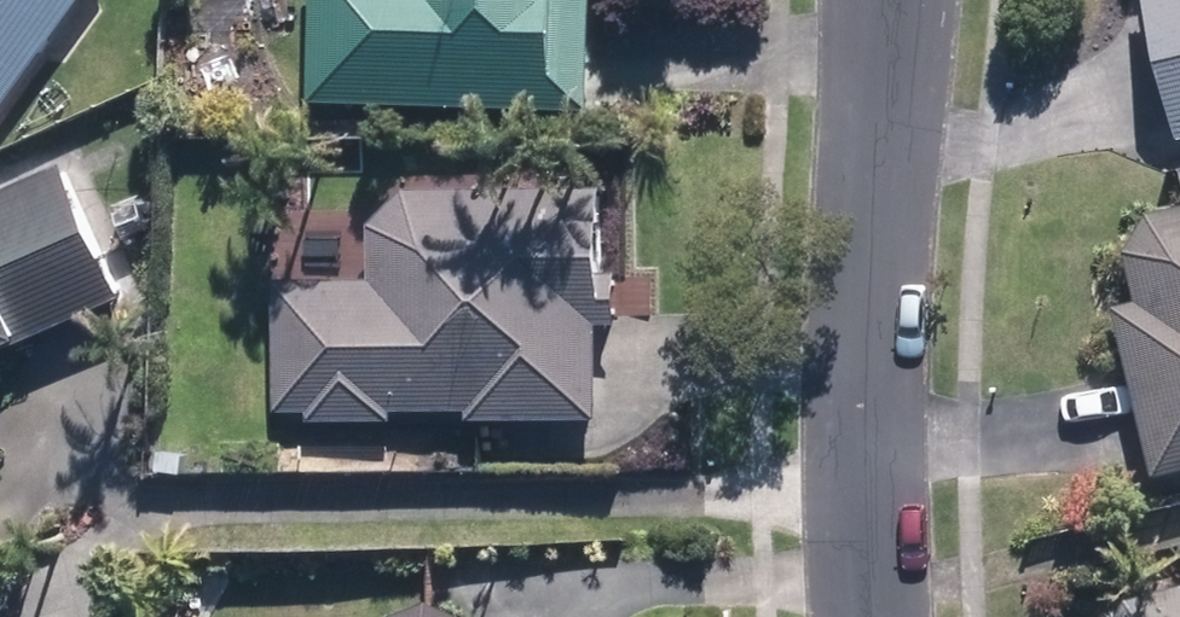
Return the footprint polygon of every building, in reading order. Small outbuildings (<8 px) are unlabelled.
[(91,0),(0,0),(0,125),(91,0)] [(324,97),(607,105),(610,0),(327,0),(324,97)] [(1179,51),(1179,0),(1168,0),(1179,51)] [(83,156),(0,194),(0,389),(26,377),(13,349),(143,290),(83,156)] [(1127,214),(1148,298),(1128,303),(1172,474),(1179,472),(1179,157),(1169,160),(1179,201),(1127,214)] [(292,275),(287,406),(323,407),(323,413),(407,416),(407,402),(481,405),(481,414),(616,419),(624,185),(391,177),(387,278),(328,276),(292,275)] [(1166,587),(1173,616),(1179,616),(1179,583),(1166,587)] [(464,585),(387,616),(477,616),(464,585)]
